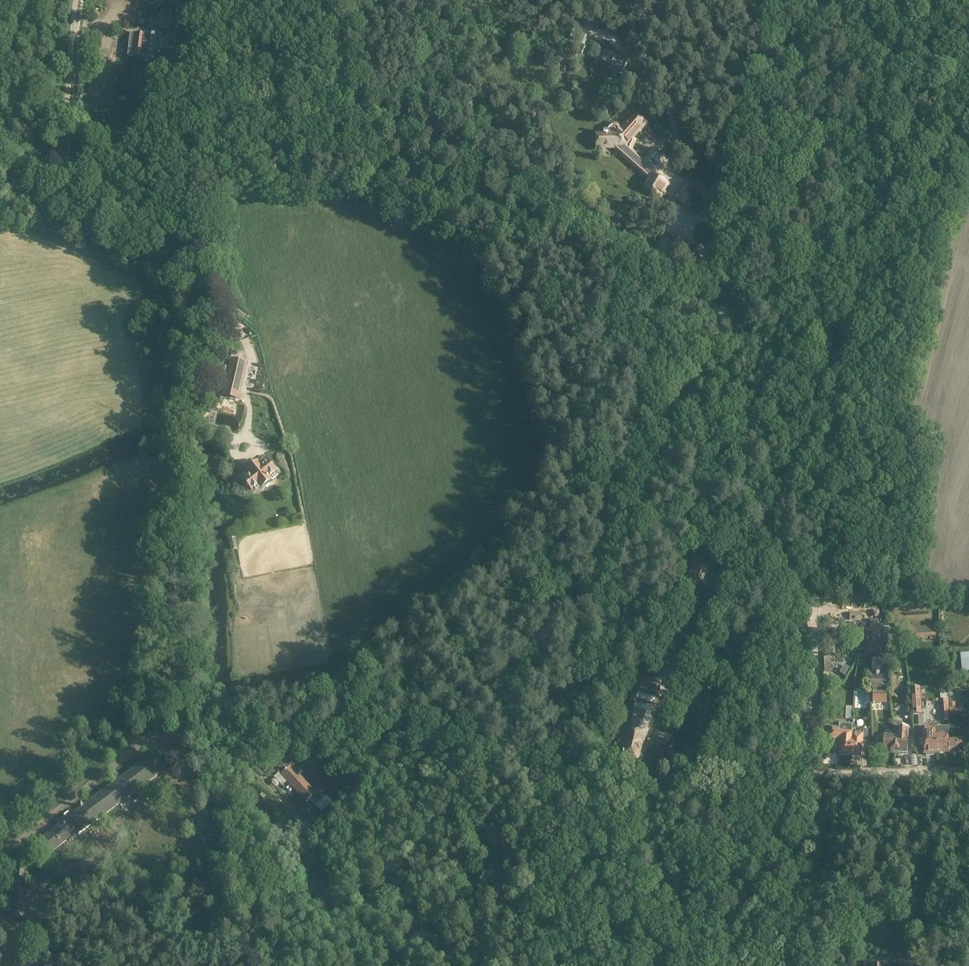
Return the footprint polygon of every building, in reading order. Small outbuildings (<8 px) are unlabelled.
[(190,5),(177,3),(176,15),(189,16),(190,5)] [(183,18),(159,15),(157,30),(170,32),(171,31),(181,32),(183,18)] [(583,54),(586,47),(582,44),(586,36),(576,30),(572,37),(581,42),(580,44),(577,42),(574,49),(583,54)] [(136,34),(131,34),(130,42),(132,43),(130,58),(142,60),(141,65),(180,69),(182,52),(168,51),(169,40),(157,39),(157,36),(136,34)] [(598,54),(596,57),(604,62),(612,66),(610,69),(621,75),(627,65),(625,63),(628,58),(618,53),(617,56),(604,49),(603,52),(599,50),(597,54),(598,54)] [(626,145),(645,124),(634,115),(623,128),(619,124),(618,123),(616,122),(615,122),(613,122),(612,122),(611,122),(610,123),(609,124),(608,125),(607,126),(606,126),(606,128),(605,129),(605,130),(605,133),(603,133),(603,134),(596,134),(597,149),(613,148),(649,180),(644,188),(648,190),(647,192),(651,195),(655,196),(656,195),(660,197),(667,185),(662,182),(663,179),(665,176),(662,174),(670,160),(655,147),(643,161),(626,145)] [(691,192),(697,182),(689,177),(686,182),(685,182),(679,193),(683,195),(679,202),(691,208),(697,196),(691,192)] [(676,238),(675,238),(670,247),(678,252),(683,242),(676,238)] [(692,266),(689,273),(694,275),(697,269),(693,267),(692,266)] [(237,398),(245,362),(233,360),(232,367),(230,366),(223,395),(237,398)] [(222,365),(219,381),(226,382),(229,366),(222,365)] [(251,475),(245,480),(248,485),(247,485),(249,488),(250,487),(253,491),(260,486),(264,488),(270,483),(270,478),(277,473),(268,462),(266,460),(260,465),(259,464),(249,472),(251,475)] [(694,564),(689,577),(703,582),(705,578),(713,580),(717,567),(712,565),(713,563),(710,562),(709,565),(705,563),(702,567),(694,564)] [(857,654),(857,664),(864,664),(863,657),(871,657),(872,670),(886,669),(885,653),(884,654),(884,650),(885,650),(884,642),(883,627),(883,619),(870,620),(870,630),(865,630),(866,654),(863,656),(861,654),(857,654)] [(324,624),(304,627),(305,638),(325,635),(324,624)] [(904,638),(902,626),(902,625),(893,626),(895,641),(904,640),(904,638)] [(902,626),(904,638),(922,638),(922,627),(921,626),(902,626)] [(922,627),(922,638),(937,637),(936,627),(922,627)] [(961,654),(963,671),(968,670),(968,653),(961,654)] [(831,656),(823,656),(824,672),(832,672),(831,656)] [(850,667),(844,663),(840,672),(845,675),(850,667)] [(886,676),(869,677),(870,689),(873,688),(877,688),(887,687),(886,676)] [(659,685),(641,680),(638,692),(639,692),(637,699),(647,702),(650,702),(652,701),(654,700),(655,698),(656,696),(656,697),(659,685)] [(877,688),(873,688),(873,692),(873,703),(887,703),(886,692),(877,692),(877,688)] [(911,704),(912,714),(921,713),(920,688),(911,688),(911,704)] [(954,702),(949,703),(949,708),(950,715),(964,714),(963,707),(955,708),(954,702)] [(646,707),(634,704),(633,711),(632,711),(630,719),(628,718),(627,725),(628,725),(628,728),(630,728),(623,756),(626,757),(628,759),(634,760),(636,760),(638,760),(642,744),(643,744),(645,736),(646,736),(651,714),(651,711),(650,710),(648,708),(646,707)] [(853,733),(854,724),(840,722),(840,727),(831,726),(827,740),(840,741),(839,755),(850,756),(852,733),(853,733)] [(896,737),(895,754),(902,754),(902,755),(907,755),(908,751),(907,751),(908,738),(908,729),(897,728),(896,737)] [(935,753),(936,753),(935,735),(948,734),(947,728),(923,730),(924,753),(925,753),(926,756),(935,755),(935,753)] [(852,733),(850,756),(861,757),(863,741),(869,742),(870,730),(863,729),(863,734),(853,733),(852,733)] [(948,740),(948,734),(935,735),(936,753),(948,752),(948,750),(963,749),(963,739),(948,740)] [(896,737),(884,736),(883,750),(888,750),(888,754),(895,754),(896,737)] [(60,827),(44,839),(53,852),(70,839),(71,841),(79,835),(73,826),(76,823),(83,832),(166,771),(153,754),(71,815),(69,812),(56,822),(60,827)] [(289,760),(278,771),(292,787),(299,780),(302,778),(299,775),(297,772),(293,768),(292,767),(295,765),(290,760),(289,760)] [(319,762),(308,770),(311,776),(323,768),(319,762)] [(263,774),(268,779),(274,772),(269,768),(263,774)] [(339,783),(343,785),(347,783),(349,779),(347,774),(344,773),(339,775),(338,779),(339,783)] [(299,780),(292,787),(297,791),(299,794),(307,802),(309,800),(321,813),(332,803),(321,791),(319,789),(315,792),(314,791),(302,778),(299,780)] [(370,786),(367,781),(350,793),(356,801),(371,790),(369,787),(370,786)] [(384,864),(377,855),(376,854),(366,860),(375,871),(384,864)] [(388,893),(399,884),(391,874),(379,883),(388,893)]
